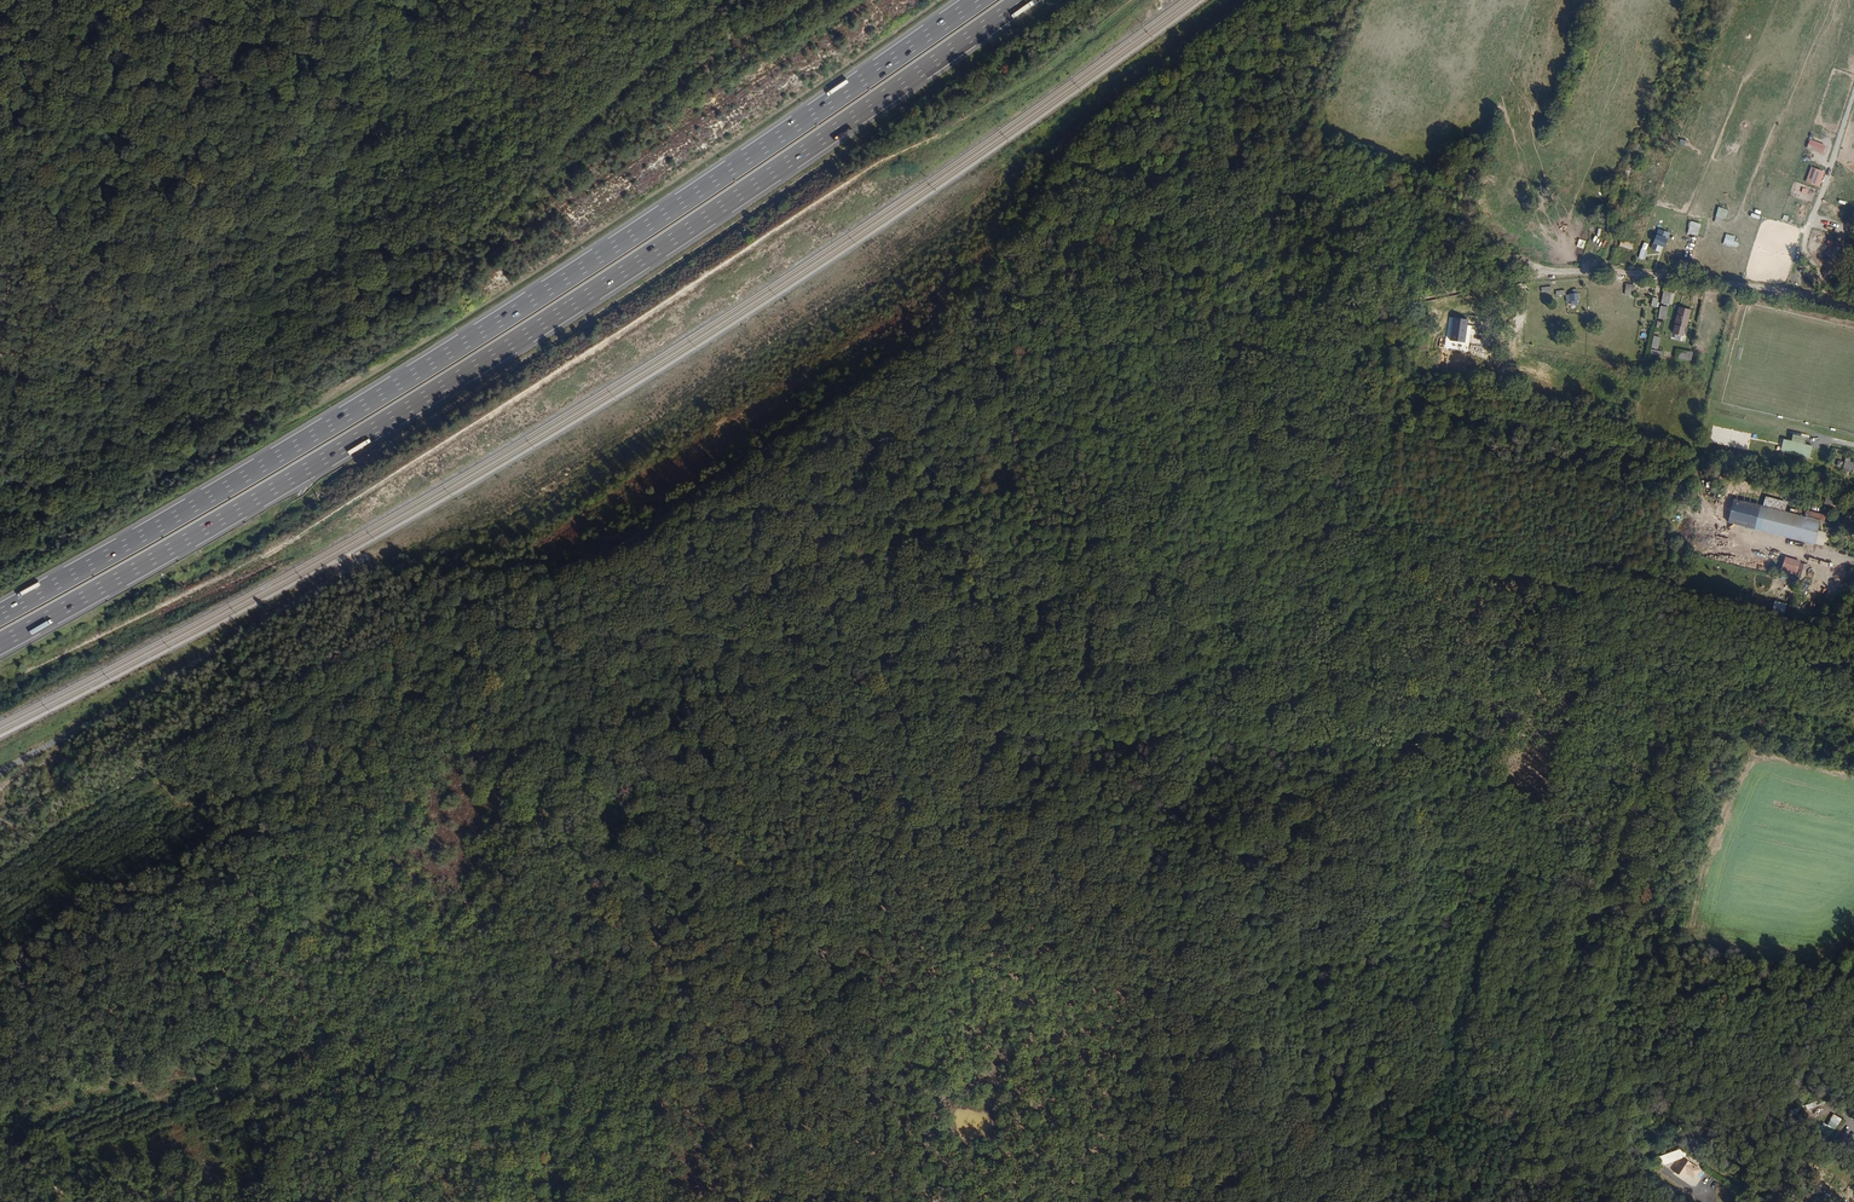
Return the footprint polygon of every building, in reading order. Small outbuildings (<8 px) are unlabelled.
[(1723,219),(1726,210),(1718,208),(1716,217),(1723,219)] [(1641,251),(1654,219),(1648,217),(1632,259),(1633,259),(1632,261),(1637,263),(1638,261),(1639,261),(1643,252),(1641,251)] [(1721,226),(1723,219),(1716,217),(1714,224),(1721,226)] [(1696,236),(1699,225),(1690,222),(1686,233),(1696,236)] [(1665,247),(1671,233),(1659,228),(1651,248),(1660,251),(1662,246),(1665,247)] [(1735,244),(1737,239),(1726,236),(1723,245),(1737,249),(1738,245),(1735,244)] [(1577,246),(1584,247),(1586,240),(1579,238),(1577,246)] [(1620,246),(1633,250),(1635,244),(1621,239),(1620,246)] [(1636,298),(1638,286),(1630,285),(1627,296),(1636,298)] [(1672,307),(1676,295),(1669,293),(1665,305),(1672,307)] [(1659,310),(1661,302),(1656,300),(1653,309),(1659,310)] [(1667,322),(1671,310),(1664,308),(1660,320),(1667,322)] [(1688,333),(1694,314),(1682,311),(1677,329),(1678,329),(1677,331),(1686,334),(1687,332),(1688,333)] [(1428,351),(1429,315),(1420,315),(1419,351),(1428,351)] [(1462,343),(1466,322),(1453,320),(1449,340),(1462,343)] [(1662,337),(1666,326),(1659,324),(1656,335),(1662,337)] [(1657,352),(1661,340),(1655,338),(1651,350),(1657,352)] [(1690,366),(1692,357),(1676,353),(1674,362),(1690,366)] [(283,446),(302,437),(300,433),(281,442),(283,446)] [(1804,444),(1806,437),(1792,434),(1790,441),(1804,444)] [(1846,463),(1843,471),(1853,474),(1853,465),(1846,463)] [(1828,494),(1825,503),(1837,507),(1840,498),(1828,494)] [(177,508),(195,498),(193,495),(175,505),(177,508)] [(1802,540),(1808,516),(1763,505),(1757,529),(1802,540)] [(1817,544),(1823,520),(1808,516),(1802,540),(1817,544)] [(1797,574),(1801,561),(1786,556),(1781,569),(1797,574)] [(1807,578),(1810,565),(1804,563),(1801,576),(1807,578)] [(1775,600),(1773,610),(1785,612),(1787,603),(1775,600)] [(525,839),(531,823),(517,819),(509,844),(517,847),(520,837),(525,839)] [(1798,1119),(1804,1109),(1796,1104),(1782,1109),(1798,1119)] [(1833,1114),(1824,1129),(1833,1135),(1843,1119),(1833,1114)] [(1676,1154),(1679,1151),(1672,1146),(1664,1149),(1668,1158),(1676,1154)] [(1668,1158),(1664,1149),(1647,1155),(1657,1162),(1668,1158)] [(1692,1168),(1675,1156),(1666,1170),(1675,1176),(1678,1171),(1680,1168),(1688,1174),(1692,1168)] [(1688,1174),(1680,1168),(1678,1171),(1687,1176),(1688,1174)] [(1818,1201),(1822,1195),(1811,1188),(1807,1195),(1818,1201)]
